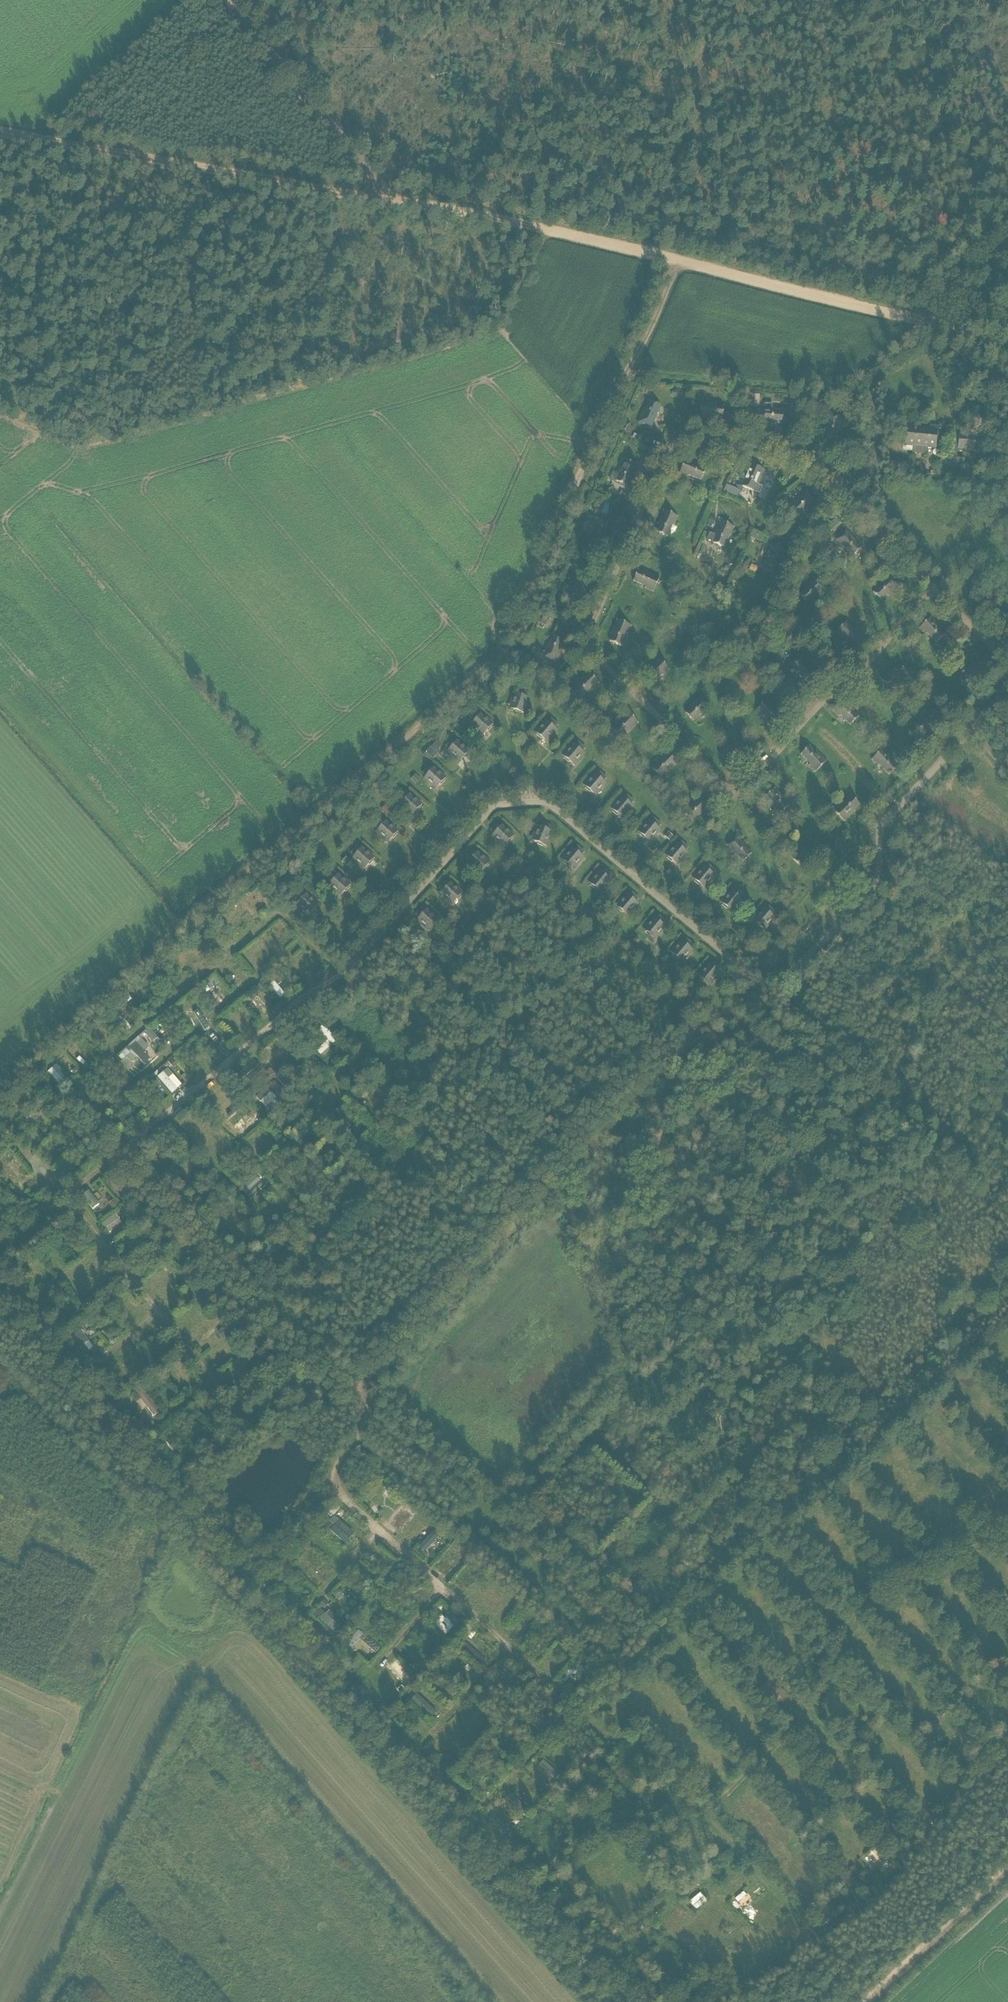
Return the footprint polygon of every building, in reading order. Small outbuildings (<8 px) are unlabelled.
[(644,408),(638,423),(651,428),(660,406),(649,401),(646,409),(644,408)] [(699,419),(709,419),(709,417),(722,419),(723,407),(716,406),(716,404),(701,403),(699,419)] [(762,422),(786,425),(787,411),(772,409),(772,405),(764,404),(762,422)] [(838,431),(840,431),(841,415),(827,414),(825,438),(837,439),(838,431)] [(626,423),(621,434),(630,437),(634,427),(626,423)] [(902,446),(935,449),(937,427),(929,426),(929,428),(904,426),(902,446)] [(957,450),(985,453),(987,437),(959,434),(957,450)] [(649,455),(646,461),(652,463),(654,458),(655,456),(649,454),(649,455)] [(698,467),(699,465),(685,459),(679,474),(688,477),(688,476),(701,481),(705,470),(698,467)] [(616,481),(627,486),(632,474),(634,474),(637,466),(623,460),(617,474),(618,475),(616,481)] [(758,485),(764,470),(751,465),(742,487),(759,494),(762,487),(758,485)] [(807,512),(818,501),(808,491),(791,508),(799,516),(803,520),(809,514),(807,512)] [(656,532),(665,536),(667,537),(672,525),(674,525),(678,517),(663,511),(657,525),(659,526),(656,532)] [(590,517),(584,531),(592,534),(589,540),(591,541),(600,545),(604,537),(605,538),(611,523),(602,519),(599,518),(598,520),(590,517)] [(712,543),(723,547),(729,535),(731,536),(734,528),(719,521),(714,535),(709,533),(706,540),(713,542),(712,543)] [(861,548),(855,542),(857,541),(845,530),(835,539),(852,557),(861,548)] [(753,531),(750,537),(762,542),(765,536),(753,531)] [(771,543),(765,557),(767,558),(764,565),(775,570),(780,557),(782,558),(786,550),(771,543)] [(633,581),(645,586),(645,588),(653,592),(659,577),(645,571),(645,573),(638,570),(633,581)] [(873,592),(881,601),(887,595),(888,597),(900,586),(890,576),(873,592)] [(799,595),(807,604),(825,587),(815,577),(804,588),(805,590),(799,595)] [(927,634),(936,643),(945,635),(940,630),(941,628),(930,617),(919,628),(925,635),(927,634)] [(610,634),(612,635),(609,642),(620,646),(629,625),(616,620),(610,634)] [(861,639),(856,634),(857,632),(847,621),(835,633),(842,639),(843,638),(853,648),(861,639)] [(549,644),(547,643),(541,658),(556,664),(560,655),(558,654),(563,641),(552,636),(549,644)] [(643,676),(652,684),(661,675),(663,676),(669,670),(658,658),(647,669),(649,670),(643,676)] [(887,675),(882,681),(890,689),(900,680),(901,681),(908,675),(897,663),(886,674),(887,675)] [(573,690),(581,698),(587,693),(588,694),(599,683),(588,672),(581,679),(582,680),(573,690)] [(515,712),(521,714),(521,713),(524,714),(527,705),(525,705),(527,698),(526,698),(527,693),(518,690),(516,695),(514,694),(510,704),(513,705),(512,710),(515,711),(515,712)] [(685,713),(693,722),(711,705),(701,695),(689,706),(691,707),(685,713)] [(840,716),(850,725),(858,717),(853,712),(855,710),(844,699),(832,710),(839,717),(840,716)] [(914,724),(926,736),(937,724),(935,722),(940,718),(932,709),(923,719),(921,717),(914,724)] [(478,732),(480,730),(484,734),(487,731),(488,732),(492,727),(491,726),(493,724),(486,718),(485,719),(480,715),(479,716),(475,713),(469,720),(472,723),(470,725),(478,732)] [(628,734),(638,723),(628,713),(612,729),(621,738),(626,732),(628,734)] [(557,731),(555,729),(558,725),(550,719),(547,722),(546,721),(542,727),(541,726),(535,732),(537,734),(536,735),(541,739),(542,738),(544,741),(548,737),(550,739),(557,731)] [(437,740),(425,753),(432,760),(440,751),(438,749),(442,745),(437,740)] [(455,759),(457,757),(461,760),(463,758),(464,758),(468,754),(467,753),(469,751),(463,745),(461,746),(456,742),(455,743),(452,740),(445,747),(449,750),(447,752),(455,759)] [(585,748),(577,742),(574,746),(573,745),(569,750),(568,749),(562,756),(564,758),(563,759),(568,762),(569,762),(572,764),(575,760),(577,762),(584,754),(582,752),(585,748)] [(739,755),(728,743),(718,753),(735,770),(744,762),(738,756),(739,755)] [(808,766),(815,772),(826,761),(816,750),(814,752),(809,746),(800,755),(810,764),(808,766)] [(878,767),(879,765),(888,774),(897,766),(892,760),(893,759),(883,749),(871,760),(878,767)] [(667,773),(678,763),(667,751),(660,758),(661,759),(652,769),(660,777),(666,772),(667,773)] [(431,786),(433,784),(437,787),(440,785),(441,785),(445,781),(444,780),(446,778),(439,772),(438,773),(433,769),(432,770),(428,767),(422,774),(425,777),(423,779),(431,786)] [(589,792),(590,792),(593,794),(596,790),(599,792),(606,784),(603,782),(606,779),(599,772),(596,776),(595,775),(590,780),(589,779),(583,786),(586,788),(585,789),(589,792)] [(415,775),(411,780),(415,783),(419,779),(415,775)] [(769,806),(771,805),(780,814),(789,806),(784,800),(785,799),(774,788),(763,799),(769,806)] [(407,813),(409,811),(413,814),(416,811),(417,812),(421,808),(420,807),(422,805),(415,799),(414,800),(409,795),(408,796),(405,793),(398,801),(402,804),(400,806),(407,813)] [(624,813),(626,815),(633,807),(631,805),(634,802),(626,795),(623,799),(622,798),(618,803),(616,802),(611,809),(613,811),(612,812),(617,816),(617,815),(620,817),(624,813)] [(859,805),(851,796),(841,805),(840,804),(833,810),(844,822),(855,811),(854,810),(859,805)] [(385,805),(381,809),(387,814),(391,810),(385,805)] [(644,839),(645,838),(648,840),(651,836),(653,838),(660,830),(658,828),(661,825),(653,819),(650,822),(649,821),(645,826),(644,825),(638,832),(640,834),(639,835),(644,839)] [(384,840),(386,837),(389,841),(392,838),(393,839),(397,834),(396,834),(398,831),(391,825),(390,827),(385,822),(384,823),(381,820),(374,827),(378,830),(376,833),(384,840)] [(534,842),(538,843),(537,844),(543,847),(543,845),(546,847),(549,838),(548,838),(550,831),(549,831),(551,827),(542,823),(540,827),(537,826),(533,836),(536,837),(534,842)] [(499,844),(501,841),(505,845),(508,842),(508,843),(513,839),(512,838),(514,836),(507,830),(506,831),(501,826),(500,827),(497,824),(490,831),(494,834),(491,836),(499,844)] [(668,832),(664,836),(670,841),(673,837),(668,832)] [(726,845),(743,862),(751,854),(746,848),(747,846),(736,835),(726,845)] [(665,855),(667,857),(667,858),(671,862),(672,861),(675,864),(678,860),(680,862),(687,854),(685,852),(688,848),(681,842),(678,845),(677,844),(672,850),(671,849),(665,855)] [(803,848),(792,859),(803,870),(810,863),(809,862),(818,852),(810,844),(804,849),(803,848)] [(567,853),(561,860),(563,862),(567,866),(568,865),(571,868),(574,864),(577,866),(583,858),(581,856),(584,852),(577,846),(574,850),(573,849),(568,854),(567,853)] [(352,859),(360,866),(362,864),(366,868),(368,865),(369,865),(373,861),(372,860),(374,858),(368,852),(366,853),(361,849),(360,850),(357,847),(350,854),(354,857),(352,859)] [(477,868),(481,872),(484,869),(485,870),(488,865),(488,864),(490,862),(483,856),(482,858),(477,853),(476,854),(472,851),(466,858),(469,861),(467,864),(475,871),(477,868)] [(346,857),(342,862),(346,866),(351,861),(346,857)] [(695,881),(694,881),(698,885),(699,884),(702,887),(705,883),(708,885),(715,877),(712,875),(715,871),(708,865),(705,869),(704,868),(699,873),(698,872),(692,879),(695,881)] [(588,883),(591,885),(590,886),(594,890),(595,889),(598,891),(602,887),(604,889),(611,881),(608,879),(611,876),(604,869),(601,873),(600,872),(595,877),(594,876),(588,883)] [(336,893),(338,891),(342,894),(344,891),(345,892),(349,888),(348,887),(350,885),(344,879),(343,880),(337,875),(337,876),(333,873),(327,881),(330,884),(328,886),(336,893)] [(450,899),(454,902),(457,899),(458,900),(461,896),(461,895),(462,893),(456,887),(455,888),(450,883),(449,885),(445,881),(439,889),(442,892),(440,894),(448,901),(450,899)] [(743,895),(736,889),(733,892),(732,892),(727,897),(726,896),(720,902),(723,904),(722,905),(726,909),(727,908),(730,911),(733,907),(736,909),(743,901),(740,899),(743,895)] [(304,912),(306,910),(310,914),(312,911),(313,911),(317,907),(316,906),(318,904),(312,898),(311,899),(305,895),(304,896),(301,893),(294,900),(298,903),(296,905),(304,912)] [(616,906),(618,908),(617,909),(622,913),(622,912),(625,914),(629,910),(631,912),(638,904),(636,902),(639,899),(631,893),(628,896),(627,895),(623,900),(622,899),(616,906)] [(641,905),(648,909),(652,902),(645,898),(641,905)] [(755,922),(754,923),(758,927),(759,926),(762,928),(765,924),(768,926),(775,918),(772,916),(775,913),(768,906),(765,910),(764,909),(759,914),(758,913),(752,920),(755,922)] [(424,928),(426,926),(430,929),(433,926),(434,927),(438,923),(437,922),(439,919),(432,914),(431,915),(426,910),(425,911),(422,908),(415,916),(418,919),(417,921),(424,928)] [(650,924),(649,922),(643,929),(645,931),(644,932),(649,936),(650,935),(653,938),(656,934),(658,936),(665,928),(663,926),(666,922),(658,916),(655,919),(654,918),(650,924)] [(276,936),(275,938),(280,939),(282,932),(287,933),(289,924),(275,921),(271,935),(276,936)] [(728,941),(732,945),(737,939),(733,935),(731,938),(726,933),(723,936),(728,941)] [(670,952),(672,954),(672,955),(676,959),(677,958),(680,961),(683,957),(686,959),(692,951),(690,949),(693,945),(686,939),(683,942),(682,942),(677,947),(676,946),(670,952)] [(711,980),(713,982),(720,974),(717,972),(720,969),(713,962),(710,966),(709,965),(704,970),(703,969),(697,976),(700,978),(699,979),(703,982),(704,982),(707,984),(711,980)] [(214,976),(208,981),(214,987),(220,982),(214,976)] [(278,999),(284,994),(272,978),(266,983),(278,999)] [(261,983),(256,987),(260,993),(265,989),(261,983)] [(153,1001),(149,1005),(154,1011),(158,1007),(153,1001)] [(194,1026),(202,1020),(190,1003),(182,1008),(194,1026)] [(123,1019),(128,1014),(123,1009),(113,1018),(126,1032),(131,1027),(123,1019)] [(131,1026),(134,1023),(127,1016),(124,1020),(131,1026)] [(316,1050),(326,1060),(342,1043),(322,1024),(317,1029),(327,1038),(316,1050)] [(150,1029),(145,1033),(148,1038),(153,1033),(150,1029)] [(149,1047),(143,1052),(149,1058),(155,1053),(149,1046),(152,1043),(143,1033),(139,1036),(149,1047)] [(129,1061),(137,1057),(141,1064),(148,1060),(143,1050),(147,1048),(141,1037),(126,1045),(130,1051),(125,1054),(129,1061)] [(271,1052),(274,1059),(283,1054),(280,1048),(271,1052)] [(171,1057),(167,1061),(173,1067),(177,1064),(171,1057)] [(56,1062),(46,1071),(63,1089),(73,1080),(56,1062)] [(170,1094),(181,1084),(166,1067),(155,1077),(170,1094)] [(269,1068),(265,1071),(270,1076),(274,1073),(269,1068)] [(185,1074),(181,1077),(185,1082),(189,1079),(185,1074)] [(290,1089),(284,1094),(289,1099),(294,1094),(290,1089)] [(265,1107),(275,1098),(270,1091),(259,1100),(265,1107)] [(344,1128),(354,1118),(346,1109),(335,1119),(344,1128)] [(353,1135),(348,1141),(352,1145),(358,1140),(353,1135)] [(9,1145),(4,1149),(7,1153),(12,1148),(9,1145)] [(257,1170),(253,1174),(258,1179),(262,1175),(257,1170)] [(273,1185),(268,1189),(273,1194),(278,1190),(273,1185)] [(96,1189),(84,1199),(91,1209),(103,1199),(96,1189)] [(115,1198),(109,1203),(113,1208),(119,1204),(115,1198)] [(102,1223),(114,1237),(126,1226),(113,1213),(102,1223)] [(131,1217),(126,1221),(130,1226),(136,1222),(131,1217)] [(153,1286),(169,1272),(163,1266),(147,1281),(153,1286)] [(216,1317),(210,1322),(214,1326),(219,1322),(216,1317)] [(224,1327),(217,1332),(223,1339),(229,1334),(224,1327)] [(80,1329),(71,1337),(77,1345),(87,1336),(80,1329)] [(84,1343),(88,1350),(93,1347),(90,1340),(84,1343)] [(148,1361),(142,1366),(146,1371),(153,1366),(148,1361)] [(169,1367),(163,1372),(180,1392),(186,1386),(169,1367)] [(135,1393),(140,1398),(134,1403),(151,1423),(162,1414),(141,1388),(135,1393)] [(129,1396),(124,1399),(128,1404),(133,1400),(129,1396)] [(144,1416),(139,1420),(146,1429),(151,1425),(144,1416)] [(172,1426),(166,1430),(170,1436),(176,1432),(172,1426)] [(400,1504),(389,1517),(394,1521),(390,1525),(397,1531),(411,1514),(400,1504)] [(329,1522),(323,1528),(328,1533),(334,1526),(329,1522)] [(429,1532),(417,1546),(423,1552),(435,1538),(429,1532)] [(457,1541),(452,1546),(457,1550),(461,1546),(457,1541)] [(461,1546),(457,1550),(464,1557),(469,1551),(470,1551),(462,1544),(462,1545),(461,1546)] [(308,1547),(304,1552),(309,1557),(314,1552),(308,1547)] [(447,1550),(432,1566),(444,1576),(458,1561),(447,1550)] [(328,1566),(325,1569),(330,1574),(333,1571),(328,1566)] [(388,1572),(383,1577),(387,1581),(391,1575),(388,1572)] [(323,1600),(319,1604),(323,1608),(328,1604),(323,1600)] [(445,1635),(454,1626),(440,1614),(432,1622),(445,1635)] [(337,1623),(339,1618),(331,1615),(329,1620),(337,1623)] [(459,1618),(454,1624),(457,1627),(462,1621),(459,1618)] [(363,1647),(369,1637),(357,1629),(347,1645),(356,1651),(360,1645),(363,1647)] [(472,1629),(466,1635),(470,1639),(476,1633),(472,1629)] [(465,1653),(477,1663),(484,1656),(472,1645),(465,1653)] [(364,1657),(368,1651),(361,1646),(356,1652),(364,1657)] [(568,1677),(573,1682),(581,1673),(572,1664),(560,1678),(564,1682),(568,1677)] [(431,1717),(436,1711),(416,1693),(411,1699),(431,1717)] [(820,1708),(829,1716),(838,1705),(829,1697),(820,1708)] [(473,1731),(469,1736),(473,1740),(477,1735),(473,1731)] [(551,1777),(556,1772),(542,1760),(538,1765),(551,1777)] [(525,1776),(520,1782),(532,1792),(537,1786),(525,1776)] [(525,1808),(520,1813),(525,1817),(529,1812),(525,1808)] [(867,1856),(861,1862),(866,1868),(872,1863),(867,1856)] [(753,1902),(743,1890),(733,1898),(743,1910),(753,1902)] [(695,1910),(707,1900),(700,1891),(687,1901),(695,1910)] [(736,1901),(732,1904),(737,1910),(741,1907),(736,1901)] [(743,1919),(751,1915),(747,1907),(739,1912),(743,1919)]
